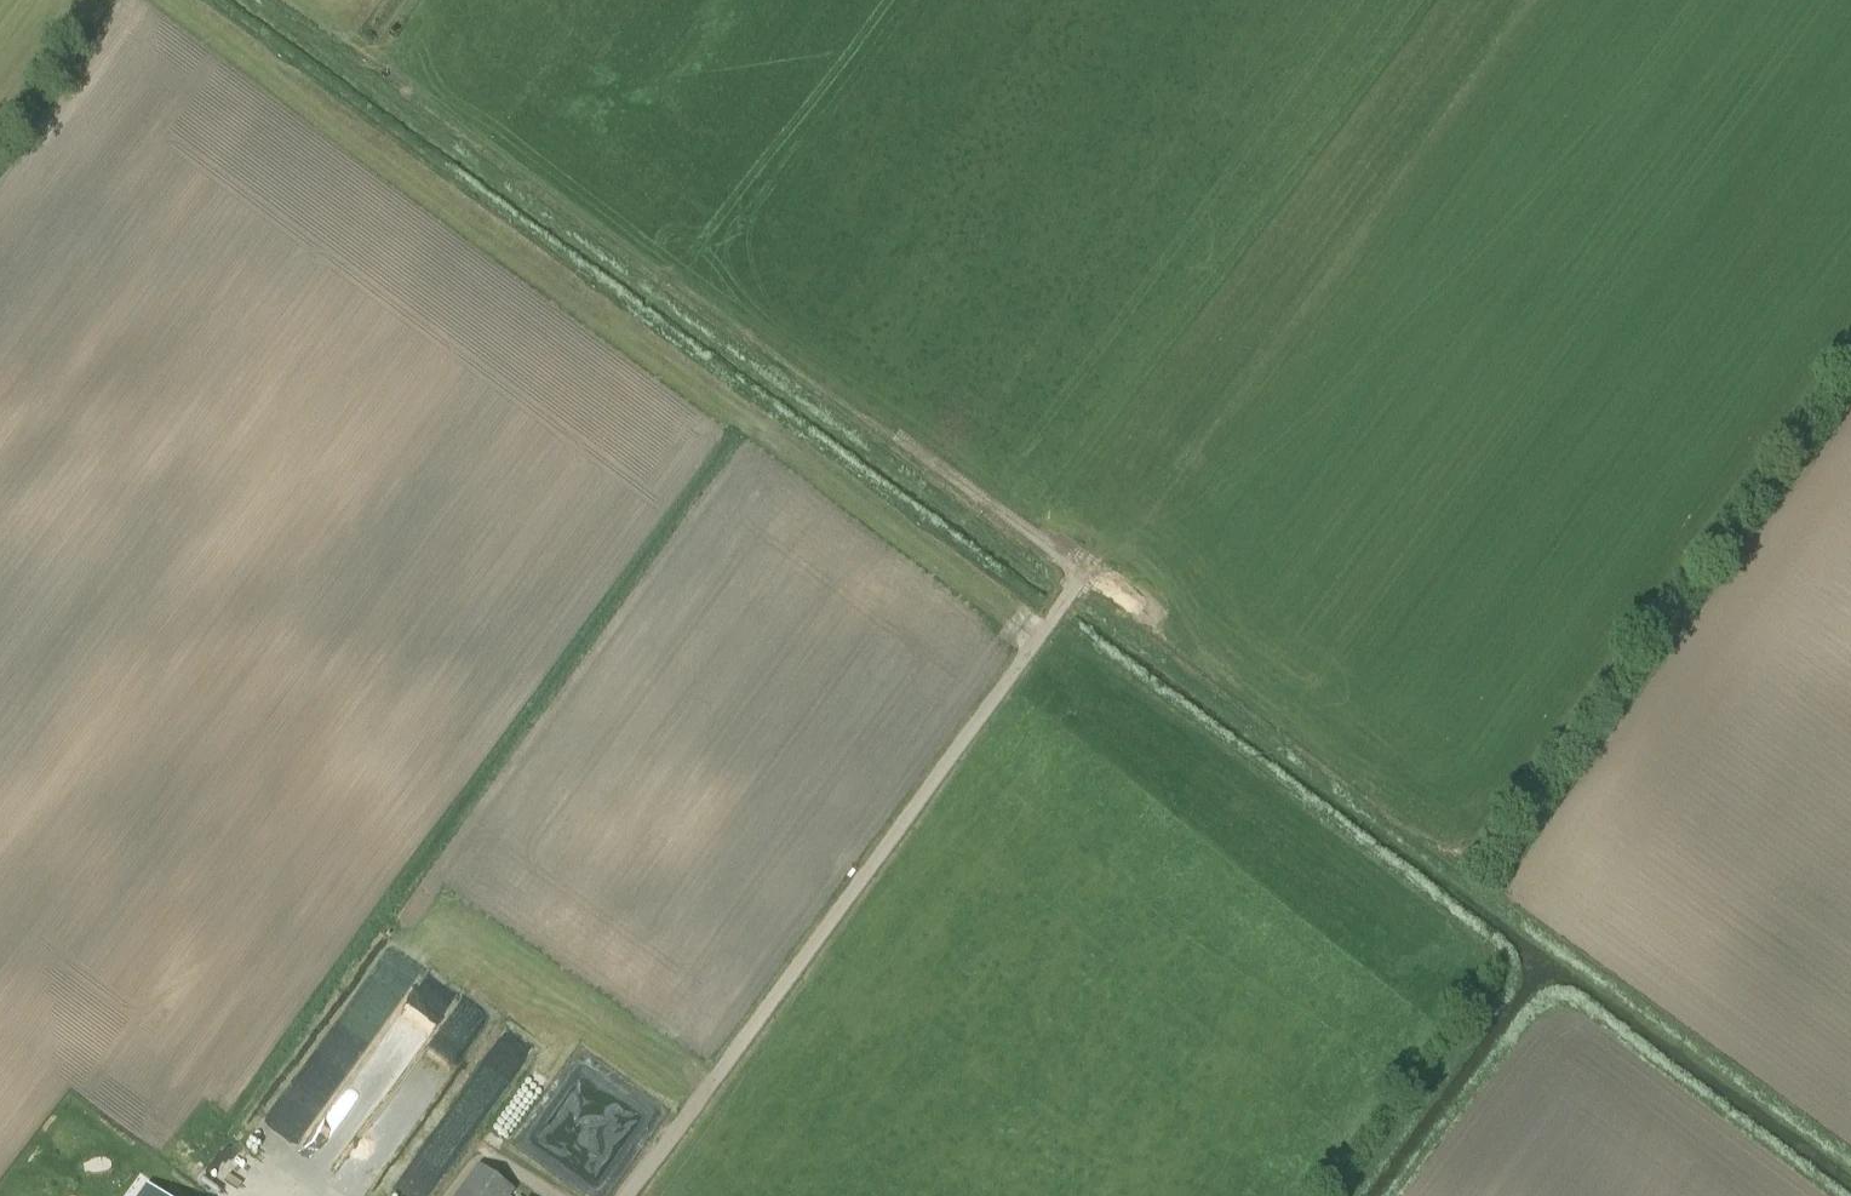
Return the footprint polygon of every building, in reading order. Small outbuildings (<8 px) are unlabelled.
[(400,1178),(425,1195),(427,1195),(467,1141),(456,1133),(445,1147),(431,1136),(400,1178)] [(481,1168),(461,1195),(514,1195),(517,1191),(481,1168)]
